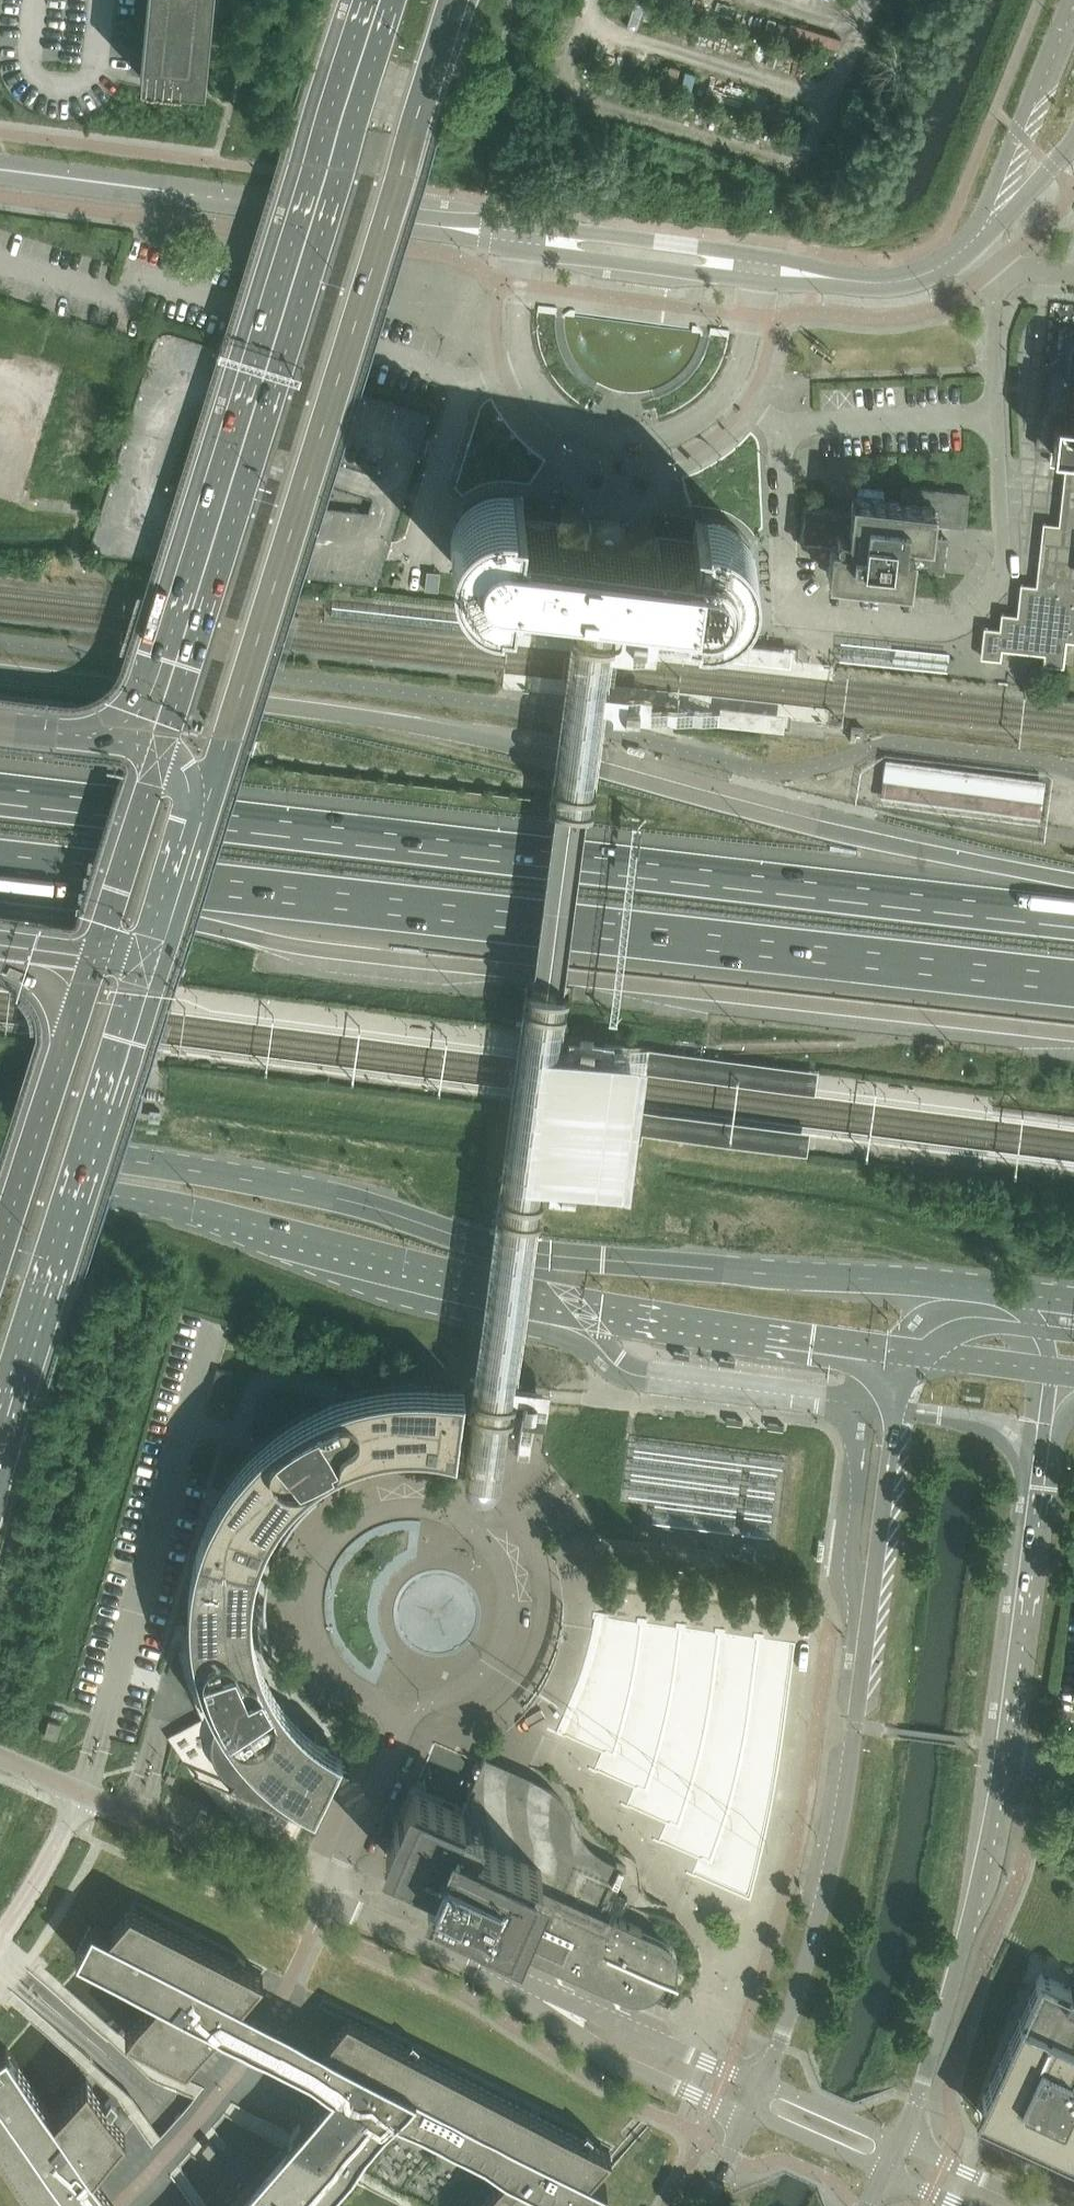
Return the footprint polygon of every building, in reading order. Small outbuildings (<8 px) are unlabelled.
[(207,63),(213,0),(148,0),(141,76),(204,82),(207,63)] [(178,251),(182,238),(166,234),(162,246),(178,251)] [(1064,333),(1062,354),(1058,354),(1050,360),(1050,363),(1045,363),(1037,432),(1058,435),(1057,448),(1073,450),(1073,334),(1064,333)] [(610,411),(597,407),(594,418),(607,422),(610,411)] [(936,553),(939,536),(933,535),(934,524),(966,528),(970,491),(902,484),(900,499),(885,498),(886,491),(858,488),(857,495),(853,494),(851,510),(804,505),(800,541),(831,545),(828,576),(832,577),(831,583),(859,587),(860,580),(879,582),(878,589),(906,592),(907,585),(911,585),(913,569),(938,572),(940,553),(936,553)] [(556,542),(554,541),(557,518),(521,513),(523,496),(512,495),(513,490),(509,489),(501,489),(494,489),(487,491),(480,494),(474,497),(468,501),(462,508),(466,511),(463,515),(460,520),(458,524),(457,529),(456,534),(455,539),(455,544),(456,550),(458,555),(459,559),(455,561),(459,568),(460,570),(462,573),(464,575),(466,577),(470,581),(473,583),(478,586),(480,587),(487,589),(495,591),(500,592),(500,587),(511,588),(513,571),(549,576),(552,553),(554,553),(556,552),(558,550),(558,548),(558,545),(557,543),(556,542)] [(749,553),(748,548),(752,546),(748,539),(743,532),(736,526),(732,523),(730,522),(725,519),(723,518),(717,517),(714,516),(712,516),(707,515),(707,520),(696,519),(693,535),(658,531),(655,554),(652,555),(650,556),(649,558),(648,561),(649,563),(651,565),(653,566),(650,589),(686,594),(684,611),(695,612),(694,617),(698,618),(706,618),(713,617),(720,616),(727,613),(734,609),(740,605),(745,599),(741,596),(744,592),(747,588),(749,583),(750,578),(751,573),(752,568),(751,563),(751,558),(749,553)] [(652,555),(655,554),(658,531),(625,527),(625,523),(590,518),(589,522),(557,518),(554,541),(556,542),(557,543),(558,545),(558,548),(558,550),(556,552),(554,553),(552,553),(549,576),(578,580),(621,585),(650,589),(653,566),(651,565),(649,563),(648,561),(649,558),(650,556),(652,555)] [(1067,573),(1065,589),(1053,587),(1053,591),(1051,591),(1050,601),(1052,601),(1051,607),(1049,607),(1048,617),(1050,617),(1049,623),(1047,622),(1046,633),(1048,633),(1047,638),(1073,641),(1073,574),(1067,573)] [(578,580),(551,786),(555,786),(593,791),(595,791),(606,704),(608,704),(610,706),(612,707),(612,709),(612,712),(624,713),(626,701),(607,699),(614,642),(632,644),(632,643),(633,631),(622,630),(621,635),(620,636),(619,638),(617,639),(616,639),(614,639),(621,585),(578,580)] [(1019,651),(1022,629),(1005,627),(1004,633),(999,633),(998,643),(1003,644),(1002,649),(1019,651)] [(528,992),(525,991),(470,1412),(474,1413),(472,1426),(507,1430),(509,1417),(513,1418),(516,1396),(525,1397),(522,1421),(534,1422),(534,1424),(545,1425),(550,1387),(517,1383),(544,1180),(546,1181),(547,1182),(548,1183),(549,1185),(549,1186),(548,1191),(574,1195),(576,1183),(613,1188),(619,1138),(622,1117),(623,1106),(628,1068),(631,1046),(568,1038),(568,1043),(567,1044),(566,1045),(565,1047),(563,1047),(562,1048),(568,996),(565,996),(528,992)] [(628,1068),(815,1092),(818,1070),(631,1046),(628,1068)] [(808,1154),(811,1131),(623,1106),(619,1138),(642,1141),(643,1132),(808,1154)] [(412,1445),(424,1445),(431,1446),(437,1447),(443,1448),(449,1449),(455,1451),(460,1416),(460,1412),(464,1389),(463,1388),(444,1385),(434,1383),(424,1383),(416,1383),(406,1383),(402,1383),(390,1384),(385,1384),(366,1387),(346,1393),(336,1397),(325,1401),(319,1403),(305,1410),(294,1417),(279,1427),(266,1437),(260,1443),(252,1450),(245,1458),(244,1459),(229,1479),(216,1500),(209,1515),(208,1516),(206,1517),(205,1519),(205,1520),(204,1522),(203,1524),(203,1525),(203,1526),(203,1527),(203,1528),(203,1529),(201,1534),(198,1545),(195,1553),(171,1642),(194,1648),(197,1661),(201,1673),(205,1686),(210,1698),(216,1709),(168,1736),(173,1743),(187,1765),(190,1770),(191,1771),(216,1799),(224,1807),(246,1826),(255,1832),(274,1844),(290,1852),(321,1790),(329,1774),(349,1759),(339,1755),(338,1754),(340,1749),(339,1749),(337,1748),(335,1746),(321,1738),(315,1734),(299,1720),(297,1718),(283,1702),(282,1700),(270,1682),(269,1680),(260,1661),(259,1658),(254,1638),(253,1635),(250,1614),(250,1612),(251,1591),(251,1588),(255,1567),(255,1565),(256,1561),(258,1560),(261,1559),(262,1556),(262,1554),(262,1551),(260,1549),(265,1537),(271,1526),(277,1516),(285,1506),(293,1496),(301,1487),(311,1479),(321,1472),(331,1466),(342,1460),(353,1455),(364,1451),(376,1448),(388,1446),(400,1445),(412,1445)] [(339,1653),(347,1662),(356,1671),(366,1678),(377,1684),(392,1649),(388,1644),(384,1637),(381,1629),(380,1623),(379,1619),(379,1614),(379,1609),(379,1602),(381,1596),(385,1587),(388,1580),(394,1573),(400,1567),(410,1560),(417,1557),(422,1520),(410,1520),(397,1521),(385,1523),(374,1528),(363,1534),(353,1541),(345,1550),(338,1560),(332,1571),(328,1582),(325,1594),(325,1607),(326,1619),(329,1631),(333,1642),(339,1653)] [(759,1544),(741,1542),(740,1554),(758,1556),(759,1544)] [(557,1730),(562,1733),(582,1687),(590,1663),(596,1641),(601,1618),(641,1624),(644,1624),(679,1629),(683,1629),(718,1634),(722,1634),(757,1639),(761,1639),(794,1644),(785,1710),(780,1746),(766,1826),(749,1897),(748,1899),(751,1900),(757,1877),(766,1838),(776,1788),(782,1749),(788,1706),(793,1667),(795,1646),(796,1642),(763,1638),(764,1633),(754,1632),(754,1637),(725,1633),(725,1628),(716,1627),(715,1632),(686,1628),(686,1623),(677,1622),(676,1627),(647,1623),(647,1618),(638,1617),(637,1621),(608,1618),(608,1613),(593,1611),(593,1617),(595,1618),(592,1630),(590,1645),(585,1661),(577,1686),(557,1730)] [(562,1733),(557,1730),(548,1726),(547,1728),(565,1736),(602,1751),(595,1768),(589,1766),(589,1767),(634,1787),(627,1803),(621,1801),(621,1803),(666,1823),(659,1839),(654,1837),(653,1838),(698,1858),(692,1873),(687,1870),(686,1872),(748,1899),(749,1897),(694,1873),(700,1859),(709,1862),(712,1863),(726,1824),(736,1790),(742,1764),(748,1734),(752,1703),(756,1676),(761,1639),(757,1639),(750,1699),(744,1738),(733,1788),(723,1824),(710,1859),(702,1856),(701,1857),(661,1840),(668,1823),(670,1824),(680,1828),(683,1821),(697,1776),(706,1740),(714,1699),(719,1661),(722,1634),(718,1634),(715,1665),(711,1693),(706,1718),(698,1755),(689,1789),(678,1824),(677,1823),(670,1820),(669,1822),(629,1804),(636,1788),(648,1793),(651,1784),(660,1755),(667,1728),(672,1704),(675,1685),(679,1661),(683,1629),(679,1629),(675,1664),(670,1695),(663,1727),(658,1748),(646,1788),(638,1785),(637,1786),(596,1769),(603,1752),(616,1757),(624,1729),(632,1695),(639,1661),(644,1624),(641,1624),(637,1656),(630,1688),(627,1705),(621,1729),(614,1753),(606,1749),(605,1751),(562,1733)] [(53,1737),(57,1739),(61,1723),(59,1723),(49,1720),(48,1724),(45,1735),(48,1736),(53,1737)] [(671,1918),(661,1913),(634,1903),(641,1887),(642,1888),(644,1891),(647,1895),(651,1898),(654,1900),(665,1905),(667,1906),(668,1906),(668,1905),(668,1904),(667,1904),(666,1904),(655,1899),(651,1897),(647,1893),(644,1890),(642,1885),(641,1881),(640,1867),(639,1863),(637,1860),(635,1857),(633,1855),(630,1853),(615,1846),(610,1844),(606,1841),(601,1837),(596,1832),(592,1827),(588,1822),(584,1816),(581,1807),(577,1799),(572,1792),(566,1786),(560,1780),(553,1775),(546,1771),(531,1765),(530,1770),(528,1774),(485,1755),(482,1762),(477,1759),(472,1771),(477,1773),(475,1778),(477,1779),(484,1783),(481,1791),(470,1790),(467,1797),(467,1801),(465,1801),(462,1809),(415,1788),(386,1854),(400,1860),(390,1883),(407,1891),(538,1949),(539,1947),(565,1958),(564,1960),(623,1986),(629,1988),(634,1989),(640,1988),(645,1987),(650,1985),(655,1982),(659,1979),(662,1975),(665,1970),(677,1975),(677,1974),(682,1976),(669,2007),(673,2005),(679,2002),(684,1998),(689,1993),(692,1987),(695,1981),(698,1974),(699,1968),(699,1960),(698,1953),(697,1947),(694,1940),(690,1934),(686,1929),(681,1924),(675,1920),(671,1918)] [(566,2203),(572,2205),(596,2205),(607,2184),(587,2175),(610,2151),(347,2017),(345,2019),(261,1976),(263,1974),(130,1906),(109,1931),(92,1922),(76,1953),(157,1994),(115,2043),(149,2073),(194,2096),(178,2116),(161,2136),(133,2096),(97,2063),(53,2113),(7,2045),(0,2050),(0,2149),(41,2205),(313,2205),(350,2163),(434,2205),(563,2205),(566,2203)] [(1072,1986),(1071,1987),(1041,1972),(975,2114),(1073,2160),(1073,1985),(1072,1986)]
